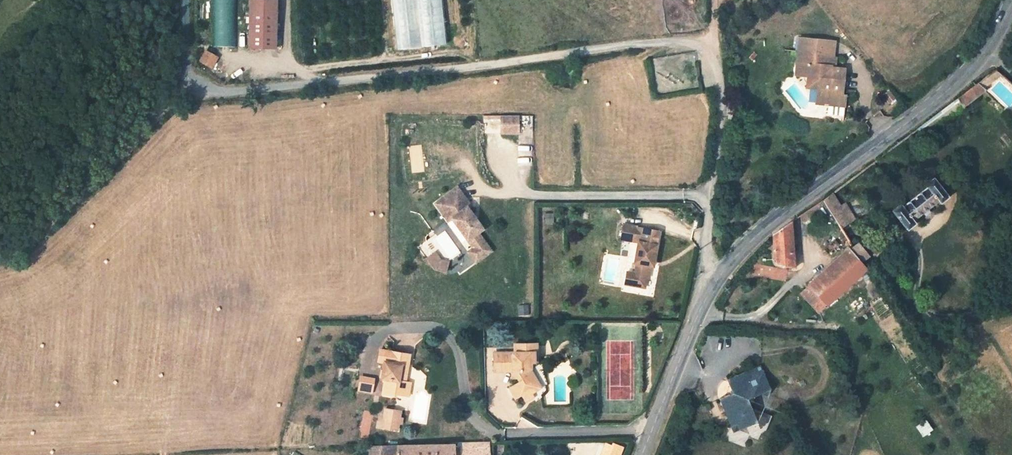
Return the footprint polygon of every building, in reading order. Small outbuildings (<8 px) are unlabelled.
[(212,48),(235,48),(236,0),(213,0),(212,48)] [(250,48),(277,49),(278,0),(250,0),(250,48)] [(443,0),(393,0),(397,48),(446,44),(443,0)] [(828,105),(845,106),(846,94),(842,94),(838,94),(839,90),(843,90),(845,69),(835,69),(834,69),(832,70),(831,67),(830,65),(835,62),(835,58),(833,58),(834,49),(820,48),(821,40),(802,38),(800,51),(798,51),(797,69),(802,69),(808,77),(807,80),(814,88),(818,89),(820,89),(819,98),(828,99),(828,105)] [(835,41),(821,40),(820,48),(834,49),(835,41)] [(199,61),(212,69),(220,56),(207,48),(199,61)] [(808,77),(802,69),(797,69),(796,75),(808,77)] [(977,83),(982,89),(1001,73),(996,69),(977,83)] [(957,98),(963,108),(985,91),(982,89),(977,83),(957,98)] [(828,99),(819,98),(820,89),(818,89),(816,103),(828,105),(828,99)] [(828,105),(828,115),(844,116),(845,106),(828,105)] [(484,116),(485,132),(495,132),(495,131),(501,131),(501,115),(484,116)] [(519,115),(501,115),(501,133),(519,133),(519,115)] [(947,197),(932,178),(924,184),(926,187),(901,207),(899,204),(891,210),(906,229),(914,223),(912,220),(922,212),(927,208),(937,200),(939,203),(947,197)] [(458,188),(443,198),(456,216),(452,218),(474,248),(469,252),(476,262),(492,251),(479,233),(484,229),(468,207),(471,205),(458,188)] [(842,228),(855,219),(845,203),(840,205),(832,193),(823,200),(839,226),(842,228)] [(456,216),(443,198),(436,204),(449,221),(452,218),(456,216)] [(691,204),(677,204),(677,215),(691,215),(691,204)] [(794,269),(791,222),(773,234),(775,262),(776,264),(778,265),(794,269)] [(633,273),(630,285),(644,287),(647,277),(648,277),(650,266),(653,266),(657,245),(656,245),(658,230),(637,227),(637,226),(623,224),(621,239),(634,242),(634,241),(638,242),(634,263),(636,263),(634,273),(633,273)] [(850,241),(842,228),(839,226),(826,234),(837,250),(850,241)] [(837,250),(826,234),(823,236),(834,252),(837,250)] [(878,249),(868,236),(853,248),(849,250),(860,262),(878,249)] [(437,249),(427,257),(439,274),(450,266),(437,249)] [(860,262),(849,250),(809,285),(826,304),(865,269),(860,262)] [(624,284),(630,285),(633,273),(627,271),(624,284)] [(818,311),(826,304),(809,285),(802,292),(818,311)] [(526,402),(534,397),(531,393),(540,388),(535,380),(536,379),(531,371),(531,362),(531,344),(514,344),(514,353),(512,355),(510,353),(494,353),(494,367),(512,367),(512,371),(512,378),(518,378),(520,382),(509,389),(515,399),(522,394),(526,402)] [(409,354),(382,350),(380,362),(384,362),(381,379),(385,379),(383,394),(395,396),(396,394),(406,396),(408,382),(405,382),(398,381),(401,365),(407,366),(409,354)] [(407,366),(401,365),(398,381),(405,382),(407,366)] [(752,397),(770,389),(760,365),(727,379),(732,393),(719,399),(733,432),(757,422),(753,412),(749,404),(747,399),(752,397)] [(711,409),(709,404),(701,408),(703,412),(711,409)] [(385,409),(384,419),(391,420),(393,410),(385,409)] [(370,438),(372,411),(362,410),(360,438),(370,438)] [(384,419),(382,428),(398,430),(401,411),(393,410),(391,420),(384,419)] [(766,418),(753,412),(757,422),(759,427),(764,425),(766,418)] [(916,426),(924,436),(934,429),(926,418),(916,426)] [(453,444),(398,445),(383,446),(383,454),(454,454),(453,444)] [(608,446),(604,454),(618,454),(619,450),(608,446)]
